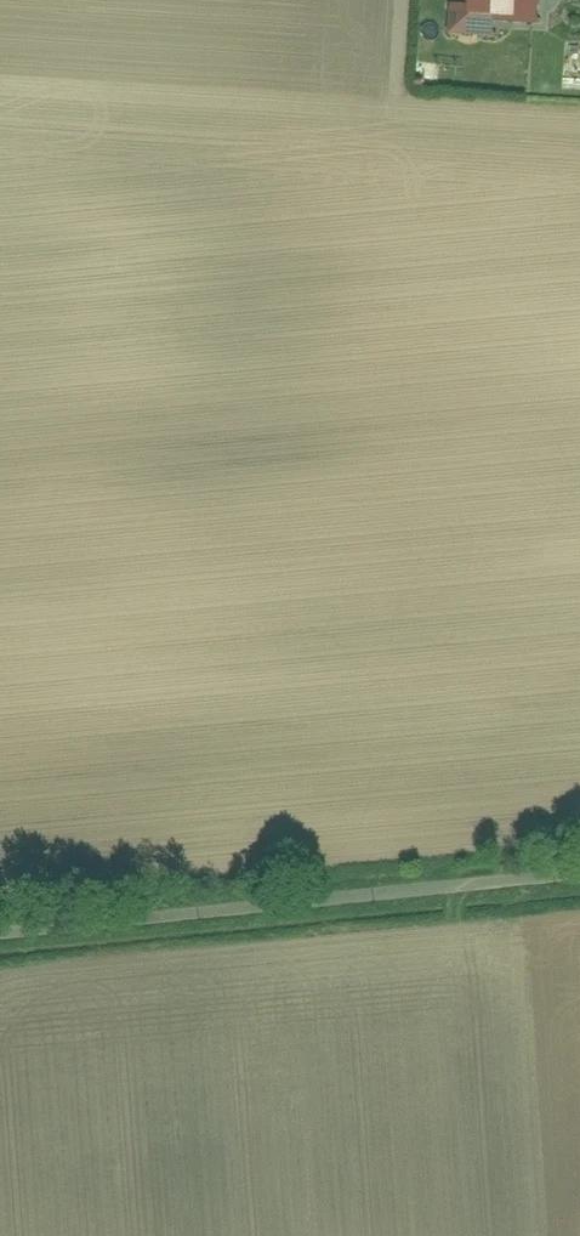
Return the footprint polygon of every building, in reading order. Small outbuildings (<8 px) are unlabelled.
[(466,31),(536,35),(538,0),(468,0),(466,31)]
